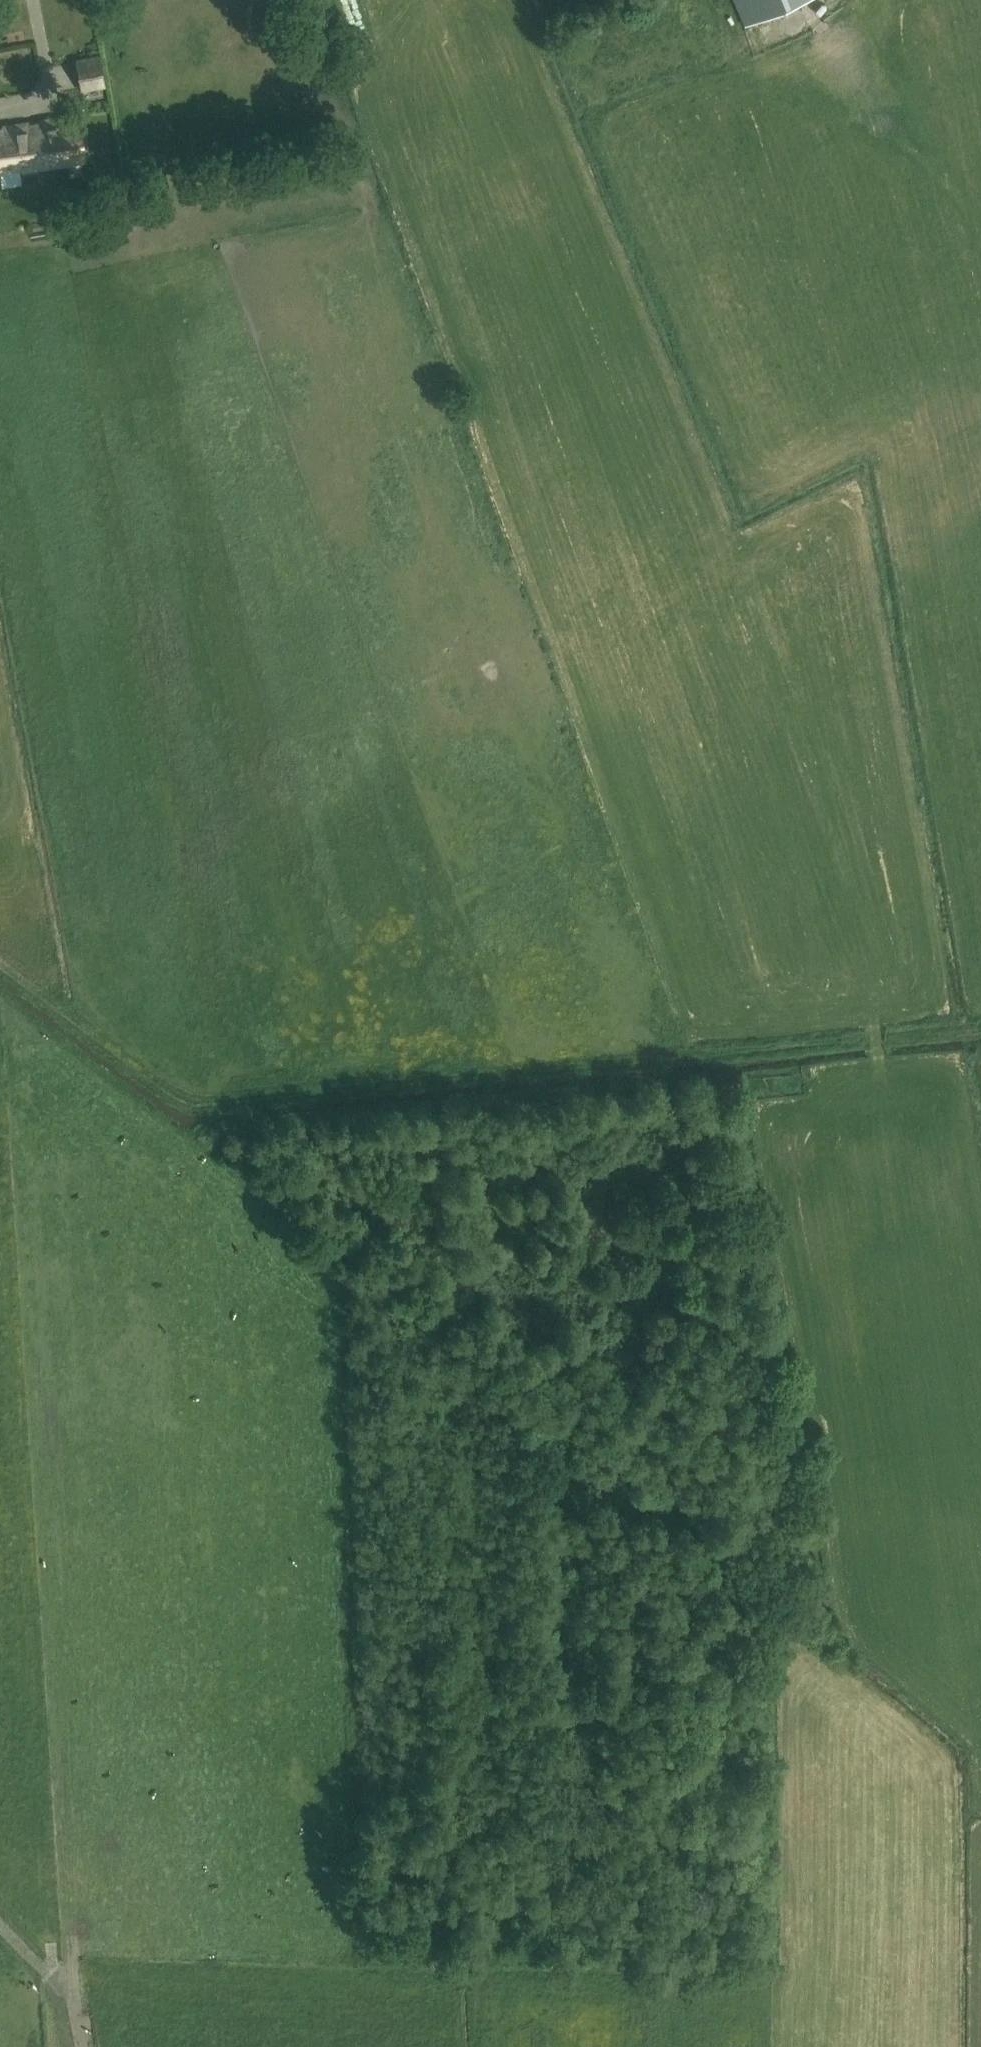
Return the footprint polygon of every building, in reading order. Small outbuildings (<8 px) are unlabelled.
[(746,26),(808,0),(735,0),(746,26)] [(105,85),(102,71),(99,56),(75,60),(81,90),(105,85)] [(29,122),(27,123),(34,169),(65,164),(64,161),(79,159),(80,164),(86,163),(78,115),(40,120),(41,126),(30,128),(29,122)] [(34,169),(27,123),(3,126),(3,130),(0,130),(0,171),(21,168),(22,171),(34,169)]
